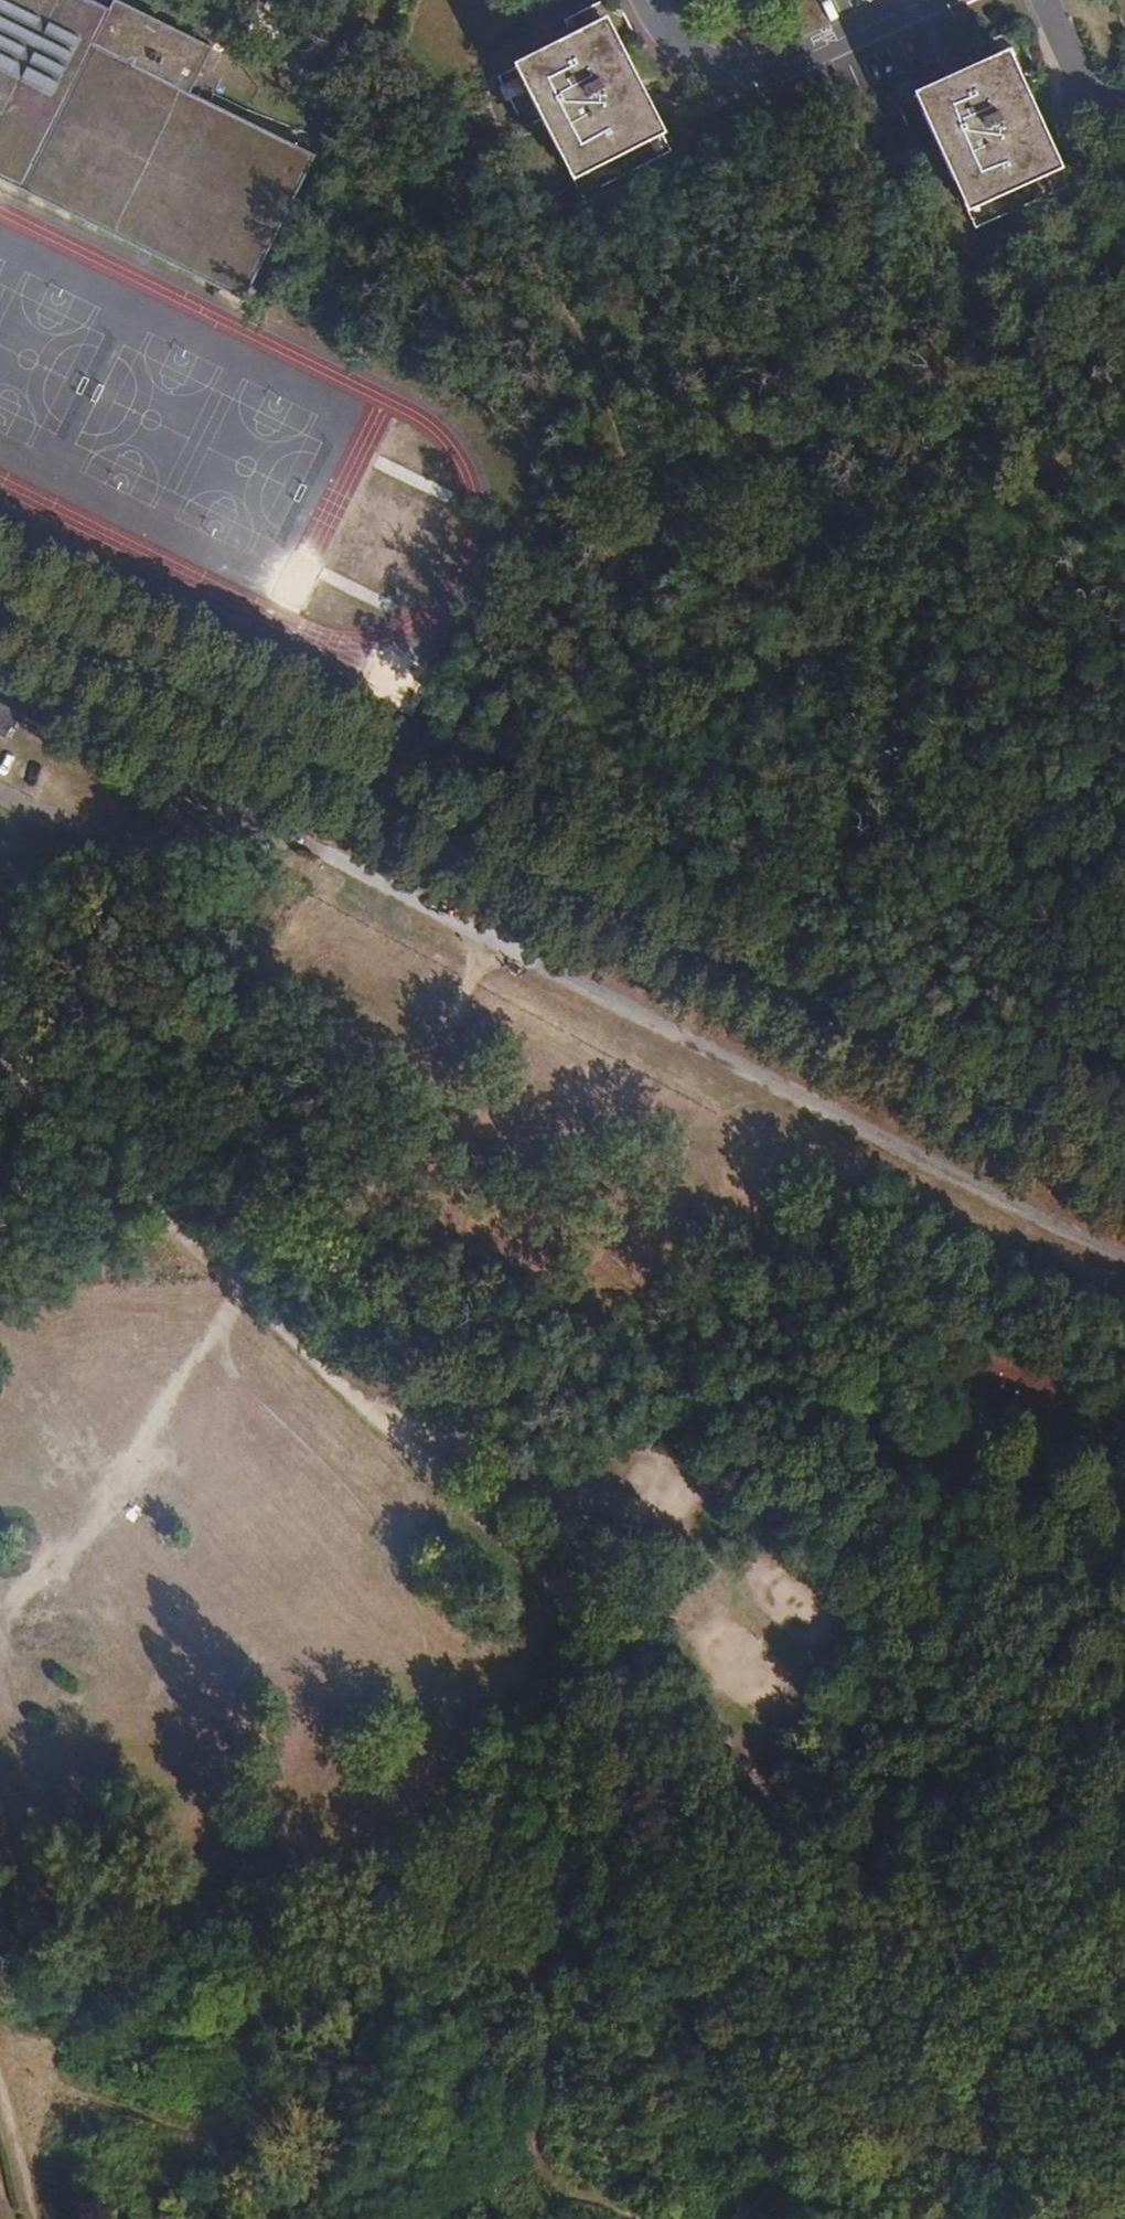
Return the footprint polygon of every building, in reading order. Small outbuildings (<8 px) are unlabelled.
[(35,168),(94,48),(185,89),(192,74),(199,78),(202,73),(213,50),(214,48),(118,0),(115,0),(109,11),(87,0),(0,0),(0,151),(35,168)] [(1124,28),(1124,0),(1112,0),(1124,28)] [(659,127),(615,40),(610,42),(601,25),(521,64),(530,83),(526,85),(547,127),(570,173),(583,167),(586,173),(651,141),(647,133),(659,127)] [(999,51),(1002,58),(1004,57),(1012,75),(1017,73),(1022,70),(1011,46),(999,51)] [(239,299),(243,301),(249,289),(316,154),(311,151),(185,89),(94,48),(35,168),(0,151),(0,181),(239,299)] [(982,205),(1047,176),(1043,168),(1057,162),(1026,93),(1017,73),(1012,75),(1004,57),(1002,58),(989,64),(922,94),(930,111),(925,114),(965,204),(978,198),(982,205)] [(1047,176),(1054,193),(1068,186),(1057,162),(1043,168),(1047,176)] [(13,705),(0,698),(0,732),(13,705)]
